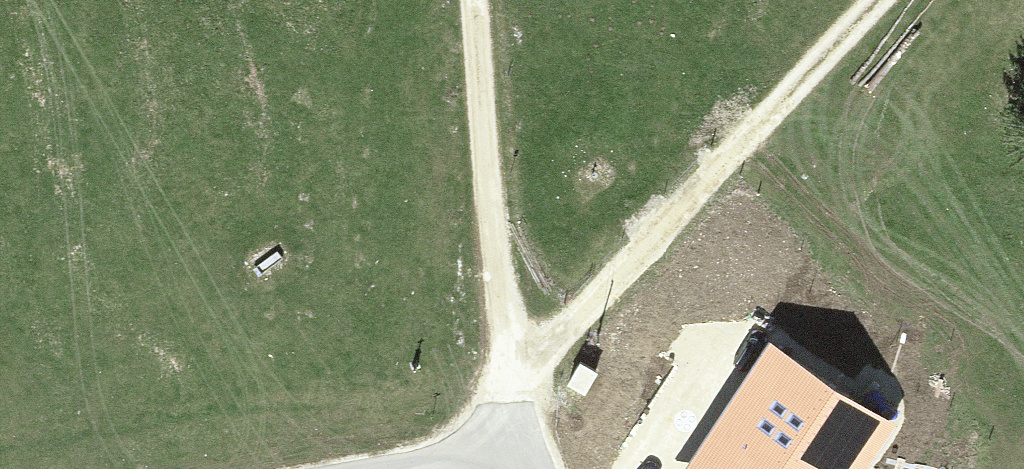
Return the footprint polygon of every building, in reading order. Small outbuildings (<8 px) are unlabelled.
[(695,468),(872,468),(900,429),(783,346),(695,468)]
